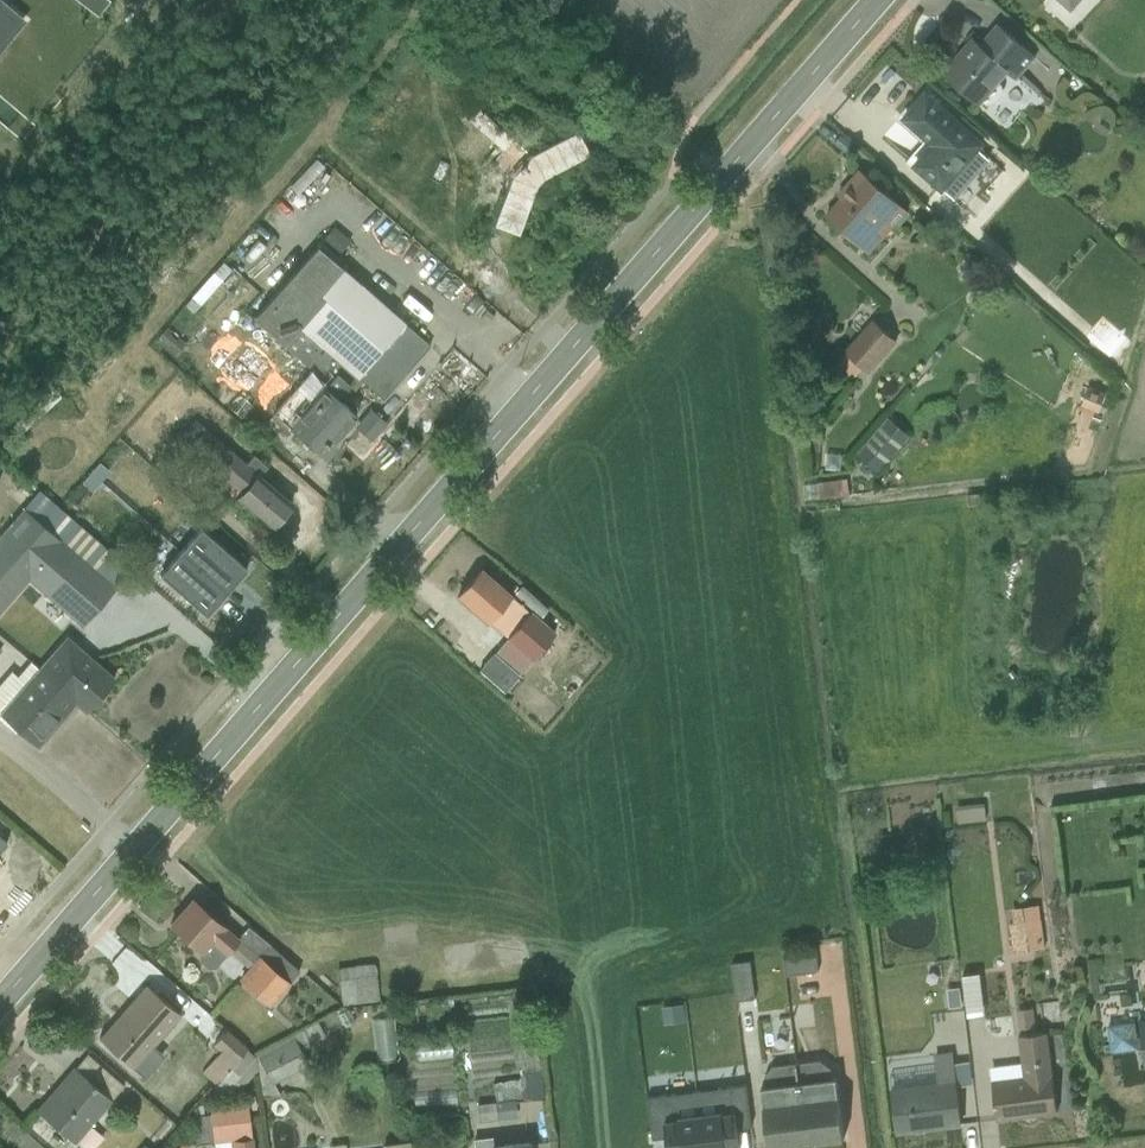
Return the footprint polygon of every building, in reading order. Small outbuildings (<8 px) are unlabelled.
[(96,17),(109,0),(73,0),(96,17)] [(1086,0),(1065,0),(1077,11),(1086,0)] [(25,23),(0,1),(0,52),(25,23)] [(993,111),(1040,55),(993,16),(946,72),(993,111)] [(946,194),(990,146),(929,90),(905,117),(934,144),(914,165),(946,194)] [(525,245),(604,149),(534,92),(455,189),(525,245)] [(469,135),(481,122),(463,105),(451,118),(469,135)] [(875,253),(910,211),(862,171),(827,213),(875,253)] [(871,310),(838,348),(862,369),(896,331),(871,310)] [(331,461),(367,418),(328,385),(292,429),(331,461)] [(276,532),(298,508),(232,447),(210,470),(276,532)] [(118,588),(25,507),(0,536),(0,617),(33,578),(86,624),(118,588)] [(536,662),(562,633),(487,568),(461,597),(536,662)] [(93,716),(123,682),(70,637),(3,716),(40,748),(79,703),(93,716)] [(219,965),(241,941),(197,900),(174,924),(219,965)] [(1008,914),(1007,942),(1042,943),(1043,915),(1008,914)] [(443,948),(445,970),(490,967),(489,944),(443,948)] [(786,957),(787,973),(815,971),(814,955),(786,957)] [(730,961),(731,997),(752,996),(751,960),(730,961)] [(255,961),(236,986),(263,1006),(282,981),(255,961)] [(328,970),(333,1002),(374,996),(369,963),(328,970)] [(952,967),(959,1011),(976,1008),(969,964),(952,967)] [(141,1077),(189,1025),(148,988),(101,1041),(141,1077)] [(251,1056),(261,1072),(315,1039),(305,1023),(251,1056)] [(1003,1125),(1077,1114),(1065,1033),(1020,1039),(1026,1079),(997,1083),(1003,1125)] [(225,1035),(197,1073),(213,1086),(242,1048),(225,1035)] [(76,1145),(119,1099),(82,1065),(39,1112),(76,1145)] [(903,1133),(968,1127),(963,1072),(898,1078),(903,1133)] [(462,1119),(505,1119),(505,1079),(480,1079),(480,1101),(462,1101),(462,1119)] [(821,1146),(854,1141),(846,1082),(813,1087),(821,1146)] [(813,1087),(770,1093),(777,1147),(807,1147),(821,1146),(813,1087)] [(255,1103),(213,1108),(218,1147),(260,1147),(255,1103)] [(158,1135),(148,1147),(175,1147),(158,1135)]
